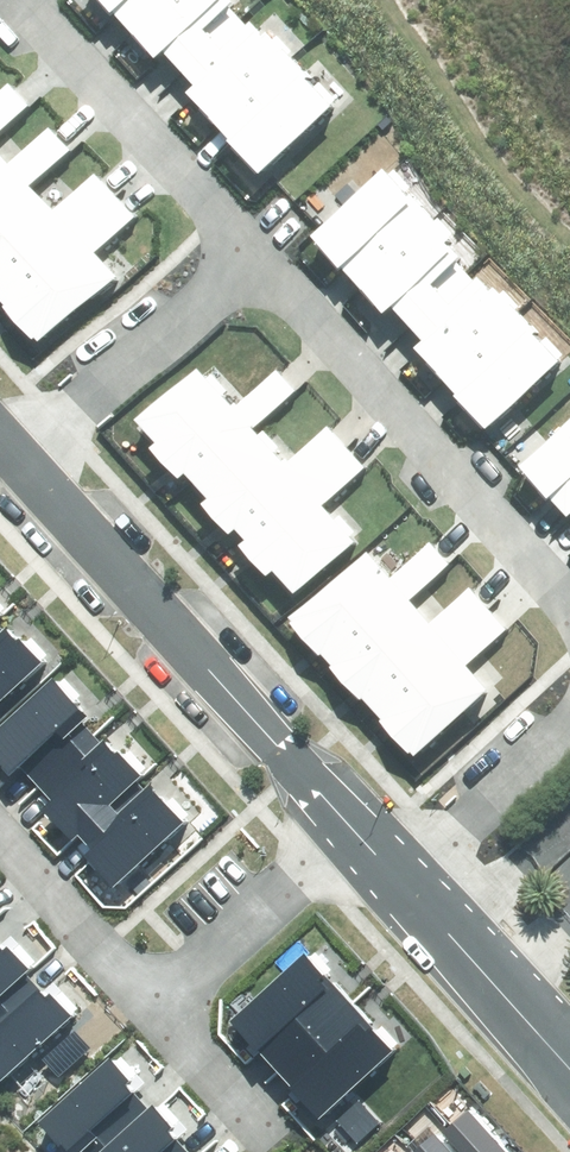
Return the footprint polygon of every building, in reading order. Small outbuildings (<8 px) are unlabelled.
[(258,172),(335,103),(271,31),(264,37),(230,0),(102,0),(153,57),(163,48),(196,86),(188,93),(258,172)] [(27,105),(8,84),(0,91),(0,130),(27,105)] [(38,344),(113,276),(92,252),(132,216),(93,173),(52,210),(30,186),(69,150),(49,128),(10,163),(0,153),(0,303),(38,344)] [(412,348),(482,428),(563,357),(545,336),(539,342),(513,312),(520,306),(506,290),(501,295),(493,286),(490,289),(479,277),(473,281),(441,244),(451,236),(437,219),(431,225),(382,169),(309,233),(383,316),(391,309),(420,341),(412,348)] [(271,570),(294,596),(353,543),(349,538),(354,534),(340,519),(335,524),(320,507),(362,469),(326,430),(286,466),(274,453),(279,448),(263,430),(257,435),(251,429),(293,390),(274,369),(233,407),(197,367),(137,421),(156,443),(149,449),(176,478),(184,471),(207,497),(201,502),(227,531),(232,526),(246,541),(240,546),(266,575),(271,570)] [(519,464),(566,517),(569,513),(569,418),(519,464)] [(289,619),(413,757),(486,692),(464,667),(505,630),(469,589),(428,625),(408,602),(448,566),(428,543),(389,578),(365,551),(289,619)] [(44,664),(21,639),(15,644),(0,628),(0,703),(44,664)] [(113,887),(183,824),(150,788),(146,792),(137,781),(141,777),(105,738),(100,743),(81,723),(87,717),(52,679),(0,726),(0,762),(11,774),(20,765),(52,801),(42,810),(71,841),(79,833),(92,847),(84,854),(113,887)] [(1,1081),(73,1018),(50,992),(47,995),(6,948),(4,949),(0,944),(0,1080),(1,1081)] [(229,1020),(319,1119),(395,1051),(305,952),(229,1020)] [(42,1059),(58,1077),(91,1048),(75,1030),(42,1059)] [(175,1142),(183,1134),(156,1103),(145,1112),(131,1096),(138,1089),(110,1057),(39,1120),(68,1151),(80,1151),(81,1151),(82,1151),(184,1151),(175,1142)] [(335,1121),(357,1144),(380,1123),(359,1099),(335,1121)] [(468,1110),(442,1132),(460,1151),(506,1151),(468,1110)] [(434,1133),(413,1151),(451,1151),(434,1133)]
